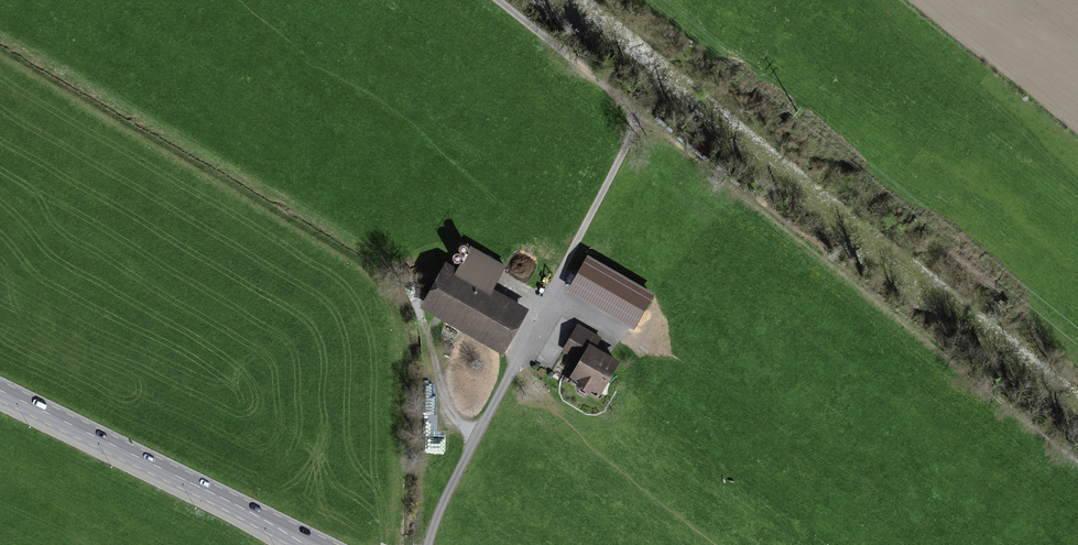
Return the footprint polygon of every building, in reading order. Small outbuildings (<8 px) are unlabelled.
[(449,267),(423,311),(505,359),(531,315),(494,293),(506,272),(472,252),(460,273),(449,267)] [(602,342),(578,330),(563,361),(582,371),(573,389),(603,405),(622,368),(596,354),(602,342)]
